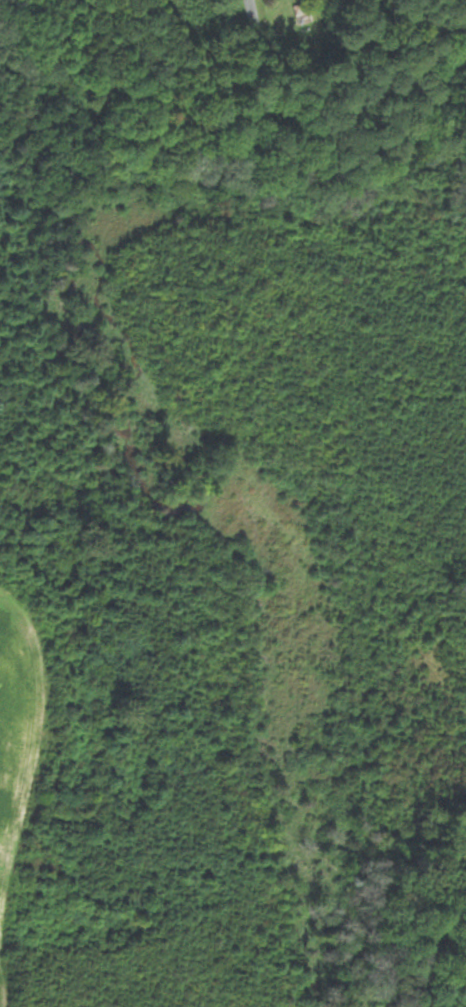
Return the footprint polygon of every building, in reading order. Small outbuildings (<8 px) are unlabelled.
[(299,24),(313,21),(310,4),(296,7),(299,24)]
